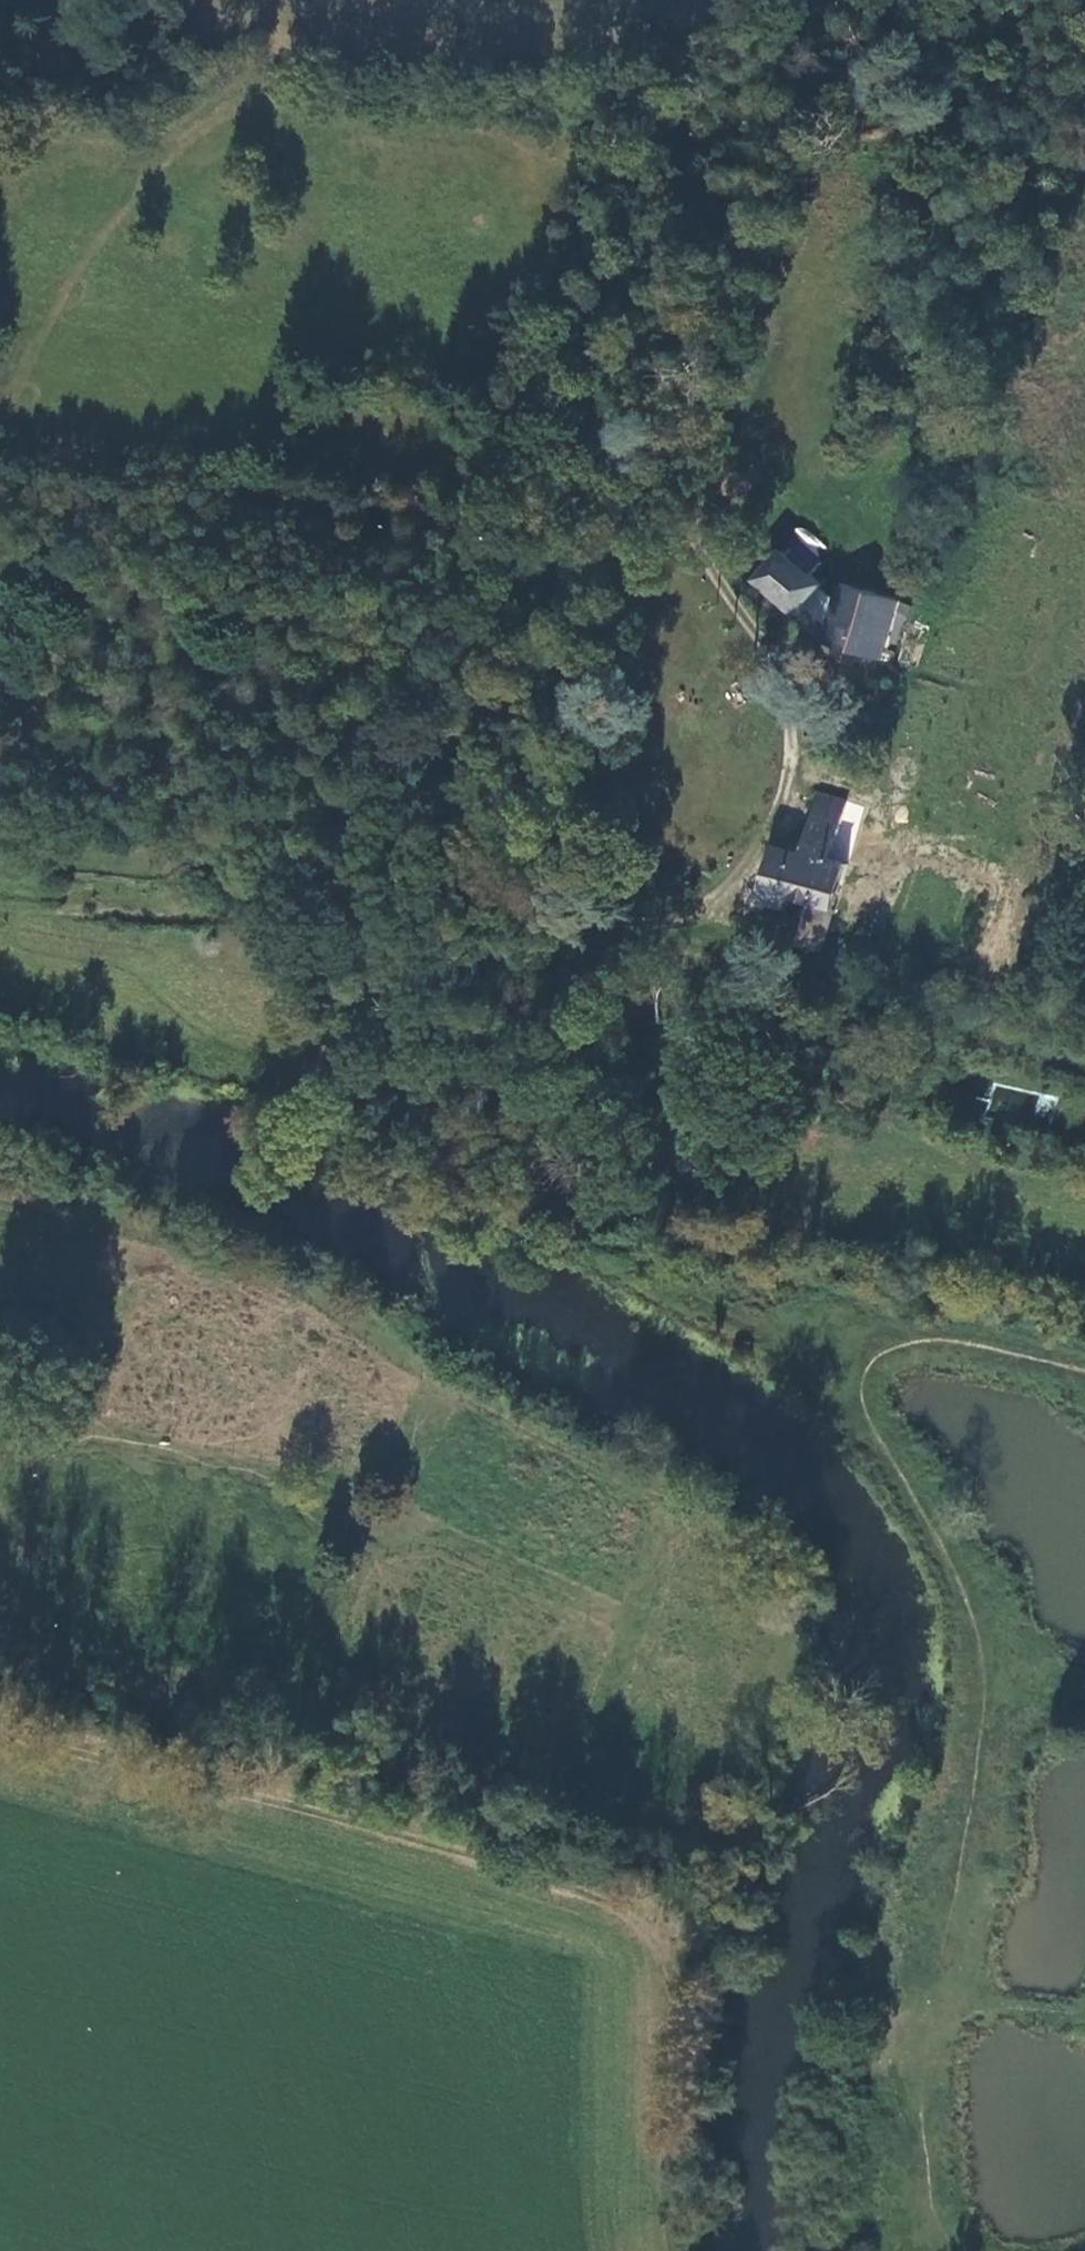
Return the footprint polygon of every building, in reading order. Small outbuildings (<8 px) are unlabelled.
[(825,587),(784,552),(760,581),(800,615),(825,587)] [(905,601),(841,583),(828,640),(886,663),(905,601)] [(816,905),(806,941),(824,947),(852,863),(832,857),(848,802),(821,793),(798,863),(780,858),(770,889),(777,893),(775,899),(787,903),(791,897),(816,905)] [(1058,1095),(989,1086),(987,1122),(1051,1132),(1058,1095)]
